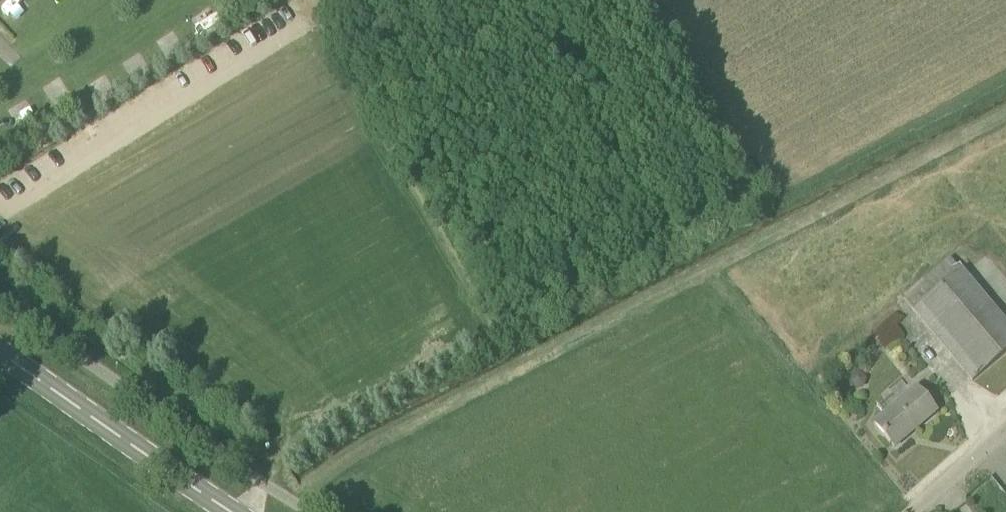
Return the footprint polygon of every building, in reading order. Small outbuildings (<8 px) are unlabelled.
[(14,20),(28,7),(22,0),(5,0),(0,4),(0,5),(14,20)] [(61,76),(44,86),(53,102),(70,92),(61,76)] [(16,123),(33,118),(29,101),(11,106),(16,123)] [(937,290),(959,272),(949,259),(926,278),(937,290)] [(913,310),(973,381),(1005,353),(1005,324),(961,270),(959,272),(937,290),(913,310)] [(917,388),(874,425),(893,449),(937,413),(917,388)]
